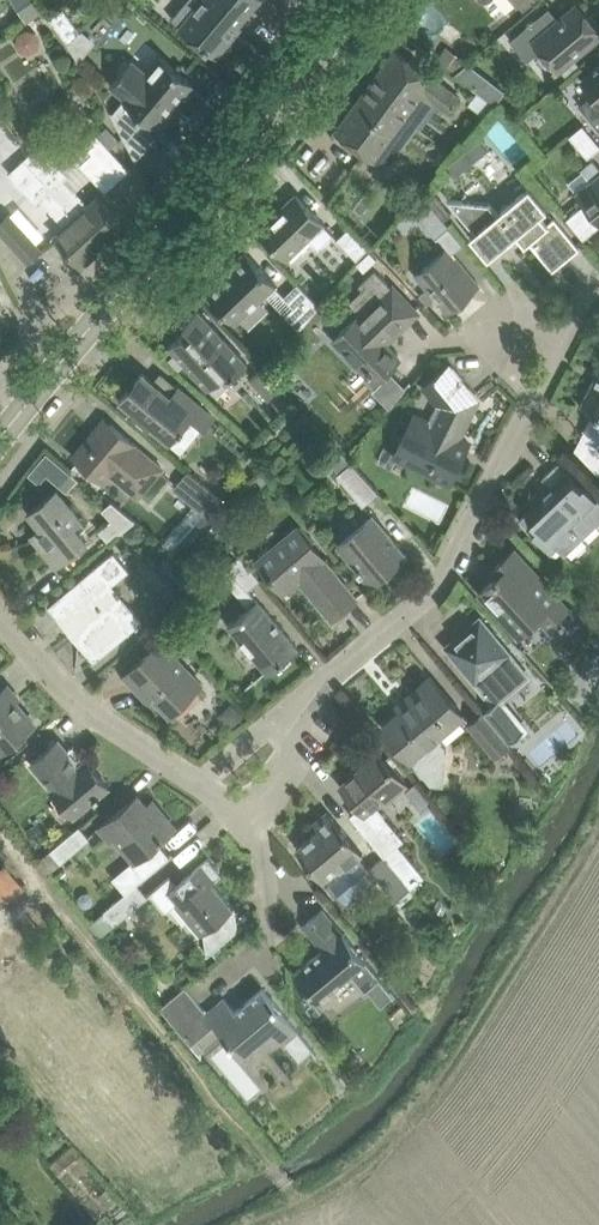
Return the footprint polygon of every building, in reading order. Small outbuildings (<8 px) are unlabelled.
[(181,25),(217,55),(231,38),(228,36),(258,0),(202,0),(181,25)] [(519,4),(523,9),(531,3),(529,0),(523,0),(519,4)] [(510,40),(527,59),(541,48),(559,69),(598,35),(598,30),(577,4),(552,24),(543,12),(510,40)] [(64,6),(51,16),(70,42),(81,30),(64,6)] [(70,42),(68,44),(80,60),(96,41),(82,28),(81,30),(70,42)] [(335,130),(355,144),(387,167),(435,102),(448,112),(460,94),(395,47),(335,130)] [(445,47),(436,60),(454,73),(466,62),(445,47)] [(193,83),(160,55),(148,70),(133,58),(111,83),(126,96),(125,98),(126,100),(115,113),(113,109),(112,110),(126,140),(145,118),(156,127),(193,83)] [(467,62),(454,73),(495,104),(505,91),(467,62)] [(598,128),(598,64),(597,66),(582,79),(594,93),(579,105),(598,128)] [(583,124),(569,135),(588,157),(598,148),(598,143),(583,124)] [(97,133),(85,144),(92,151),(80,162),(105,190),(129,168),(97,133)] [(60,166),(40,143),(27,154),(37,170),(52,188),(103,244),(125,224),(99,196),(89,205),(64,178),(68,174),(60,166)] [(462,145),(443,161),(454,175),(474,159),(462,145)] [(8,171),(36,202),(41,198),(66,226),(56,235),(81,263),(103,244),(52,188),(37,170),(27,154),(8,171)] [(567,217),(584,237),(598,225),(598,166),(593,158),(581,168),(583,170),(592,181),(578,193),(585,202),(567,217)] [(475,232),(470,236),(473,239),(488,257),(526,227),(533,236),(528,239),(553,270),(580,248),(565,229),(554,218),(548,223),(540,214),(547,209),(529,187),(498,212),(490,203),(448,199),(475,232)] [(449,225),(444,219),(428,200),(422,192),(410,206),(435,237),(449,225)] [(296,193),(260,229),(276,246),(286,257),(308,237),(319,248),(334,234),(323,222),(313,211),(296,193)] [(451,213),(435,194),(428,200),(444,219),(451,213)] [(0,222),(0,228),(29,259),(41,248),(9,214),(0,222)] [(350,225),(337,238),(357,259),(370,246),(350,225)] [(446,311),(479,284),(464,265),(448,247),(415,275),(446,311)] [(235,322),(276,284),(262,268),(245,251),(229,266),(232,269),(207,292),(224,310),(235,322)] [(363,288),(349,301),(363,315),(360,317),(357,314),(333,338),(375,382),(400,358),(383,341),(391,333),(393,335),(418,311),(401,294),(393,286),(391,287),(374,270),(359,284),(363,288)] [(300,329),(319,306),(297,283),(284,296),(293,307),(285,314),(300,329)] [(424,289),(419,294),(428,304),(433,300),(424,289)] [(227,381),(247,362),(198,308),(184,321),(194,332),(188,337),(183,332),(169,345),(186,362),(208,388),(221,376),(227,381)] [(415,414),(395,454),(449,481),(461,457),(451,452),(478,400),(449,365),(425,386),(440,404),(431,422),(415,414)] [(279,386),(261,367),(251,377),(270,395),(279,386)] [(575,448),(598,473),(598,370),(581,406),(594,412),(575,448)] [(142,372),(119,400),(138,416),(168,441),(169,440),(190,414),(203,424),(205,427),(213,418),(180,386),(171,396),(153,381),(142,372)] [(135,444),(129,438),(111,423),(102,433),(96,428),(74,455),(92,471),(104,481),(111,473),(138,495),(162,467),(135,444)] [(352,462),(337,474),(363,505),(379,492),(352,462)] [(565,555),(597,524),(598,526),(598,499),(584,483),(581,486),(575,479),(558,462),(543,477),(555,490),(547,499),(541,492),(529,503),(532,507),(525,513),(539,527),(533,533),(549,550),(551,553),(557,548),(565,555)] [(188,470),(174,487),(195,505),(207,516),(223,499),(219,496),(188,470)] [(33,535),(57,564),(89,538),(82,529),(87,525),(57,488),(31,510),(44,526),(33,535)] [(136,520),(112,500),(102,508),(111,519),(99,529),(109,542),(136,520)] [(396,563),(406,554),(391,536),(373,515),(338,545),(356,566),(371,584),(388,570),(387,568),(395,561),(396,563)] [(341,580),(298,526),(273,547),(267,546),(259,553),(258,559),(257,560),(283,591),(298,579),(317,600),(332,619),(357,598),(341,580)] [(496,575),(481,590),(497,607),(519,633),(538,615),(554,632),(574,614),(531,566),(514,548),(491,570),(496,575)] [(114,551),(67,590),(48,605),(95,660),(113,645),(143,621),(112,584),(129,570),(114,551)] [(240,554),(227,565),(247,590),(260,579),(240,554)] [(268,672),(298,647),(258,600),(229,624),(268,672)] [(458,636),(446,645),(493,703),(483,712),(484,712),(508,742),(522,730),(498,700),(511,690),(528,676),(480,617),(464,630),(465,634),(461,637),(458,636)] [(171,713),(202,683),(185,665),(173,653),(178,649),(165,635),(142,657),(125,674),(140,690),(144,685),(171,713)] [(383,726),(399,744),(410,759),(431,784),(442,785),(447,742),(440,734),(464,714),(447,694),(432,676),(406,697),(411,703),(383,726)] [(3,750),(17,739),(35,724),(4,687),(0,691),(0,746),(3,750)] [(484,712),(469,724),(494,755),(509,743),(508,742),(484,712)] [(52,788),(74,814),(108,785),(86,759),(79,764),(58,739),(40,755),(32,762),(53,787),(52,788)] [(380,752),(341,784),(357,803),(359,806),(349,814),(367,835),(383,855),(384,854),(397,843),(403,838),(375,805),(385,797),(388,800),(407,785),(395,771),(380,752)] [(119,810),(100,827),(110,839),(115,835),(135,859),(130,864),(142,878),(170,855),(158,841),(159,839),(175,826),(161,809),(155,815),(146,804),(138,795),(119,810)] [(297,847),(326,883),(345,867),(363,853),(344,828),(328,810),(313,822),(319,829),(297,847)] [(80,825),(50,849),(60,861),(61,862),(90,838),(80,825)] [(397,843),(384,854),(411,887),(420,880),(424,876),(397,843)] [(383,855),(369,867),(396,900),(411,887),(384,854),(383,855)] [(159,885),(152,892),(167,910),(175,904),(201,935),(204,932),(207,945),(208,952),(207,953),(208,955),(213,950),(219,945),(235,932),(237,928),(237,926),(236,915),(234,909),(234,908),(212,883),(222,874),(208,857),(176,884),(170,876),(159,885)] [(24,887),(2,863),(0,865),(0,895),(7,903),(24,887)] [(137,883),(104,910),(116,923),(148,896),(137,883)] [(350,973),(362,987),(365,985),(382,1004),(394,995),(365,961),(366,960),(339,927),(323,908),(303,925),(317,941),(322,937),(328,944),(294,973),(310,992),(317,1001),(350,973)] [(219,945),(213,950),(219,958),(225,952),(219,945)] [(185,986),(161,1006),(190,1042),(214,1023),(221,1031),(241,1055),(273,1028),(285,1042),(298,1031),(279,1006),(263,987),(235,1011),(224,997),(207,1012),(185,986)]
